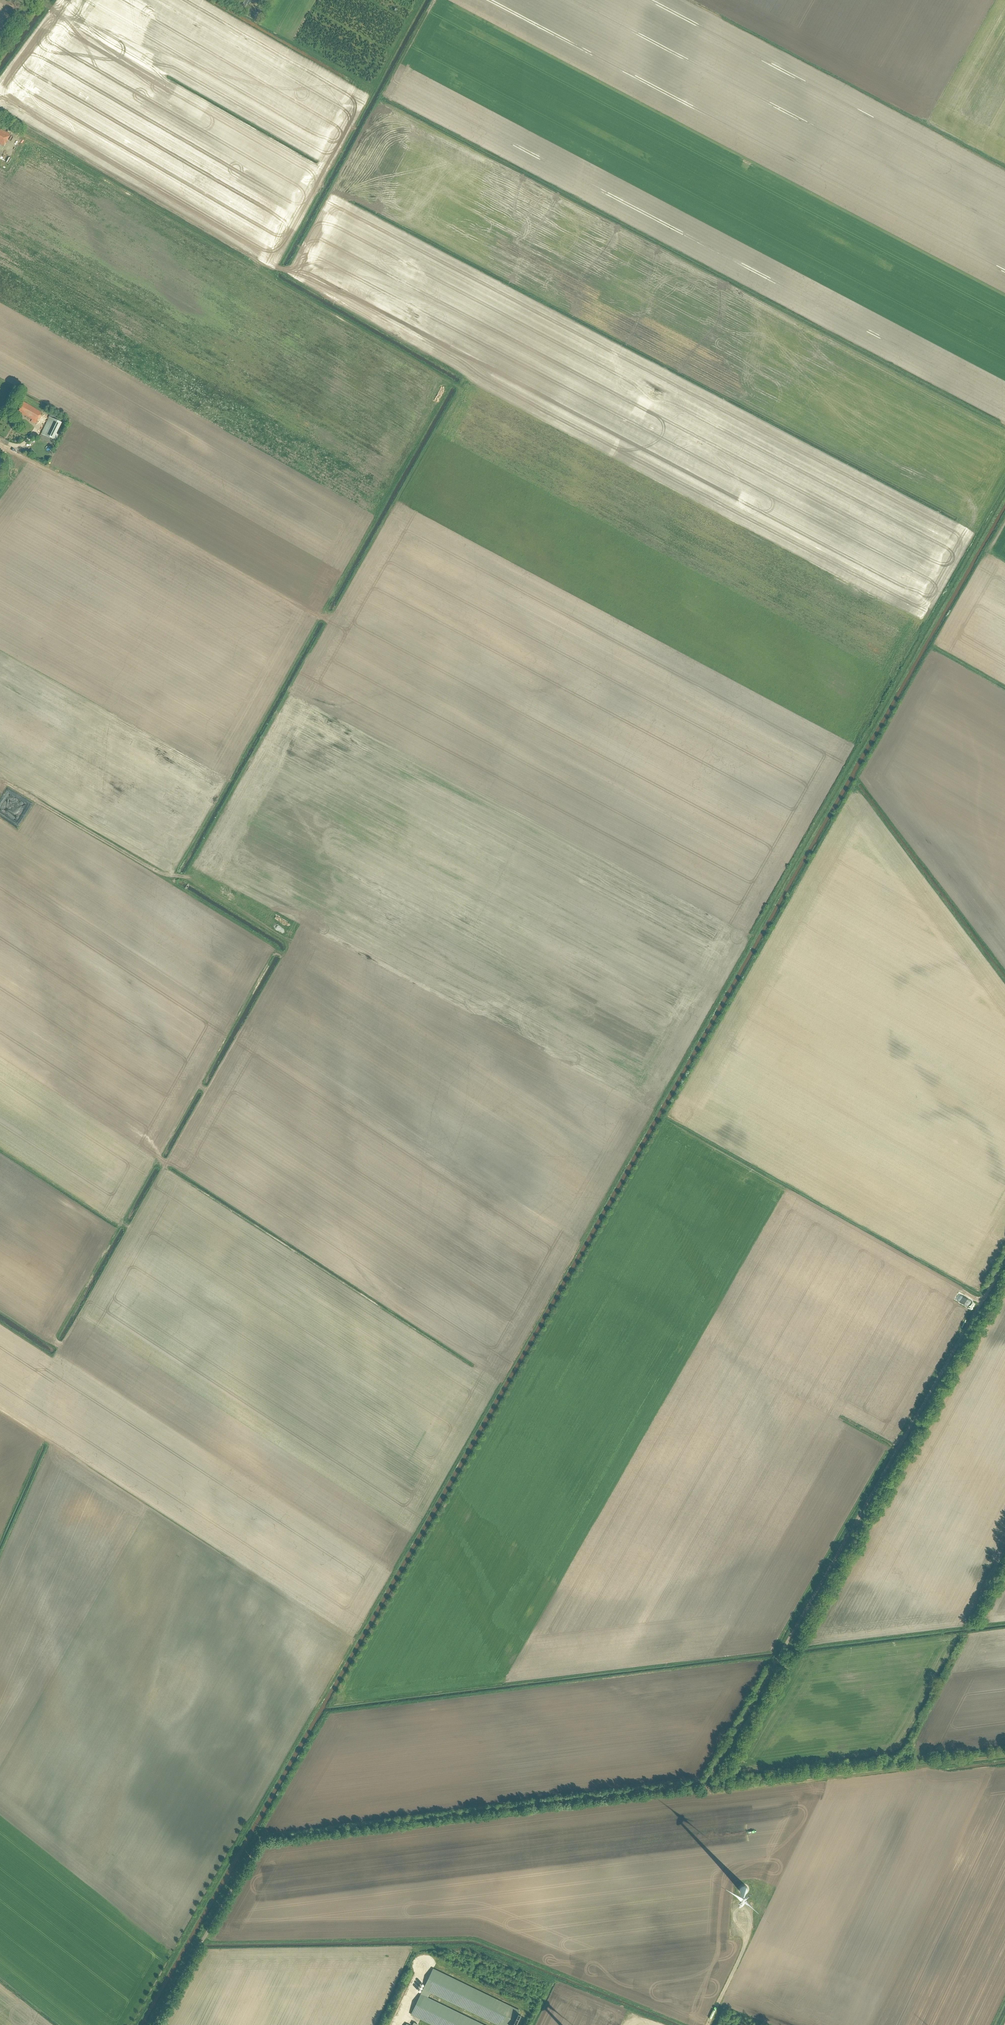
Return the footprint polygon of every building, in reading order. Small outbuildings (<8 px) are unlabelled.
[(2,150),(10,135),(0,130),(0,149),(2,150)] [(32,420),(31,422),(35,424),(42,413),(24,402),(18,413),(24,415),(32,420)] [(49,417),(61,423),(62,419),(55,415),(54,416),(51,414),(49,417)] [(58,428),(61,423),(49,417),(41,434),(42,435),(40,438),(51,443),(58,428)] [(432,1967),(422,1988),(429,1992),(497,2024),(511,2024),(519,2009),(432,1967)] [(420,1993),(427,1996),(429,1992),(422,1988),(420,1993)] [(432,2024),(486,2024),(427,1996),(420,1993),(409,2014),(432,2024)] [(515,2024),(522,2024),(526,2014),(520,2012),(514,2024),(515,2024)]
